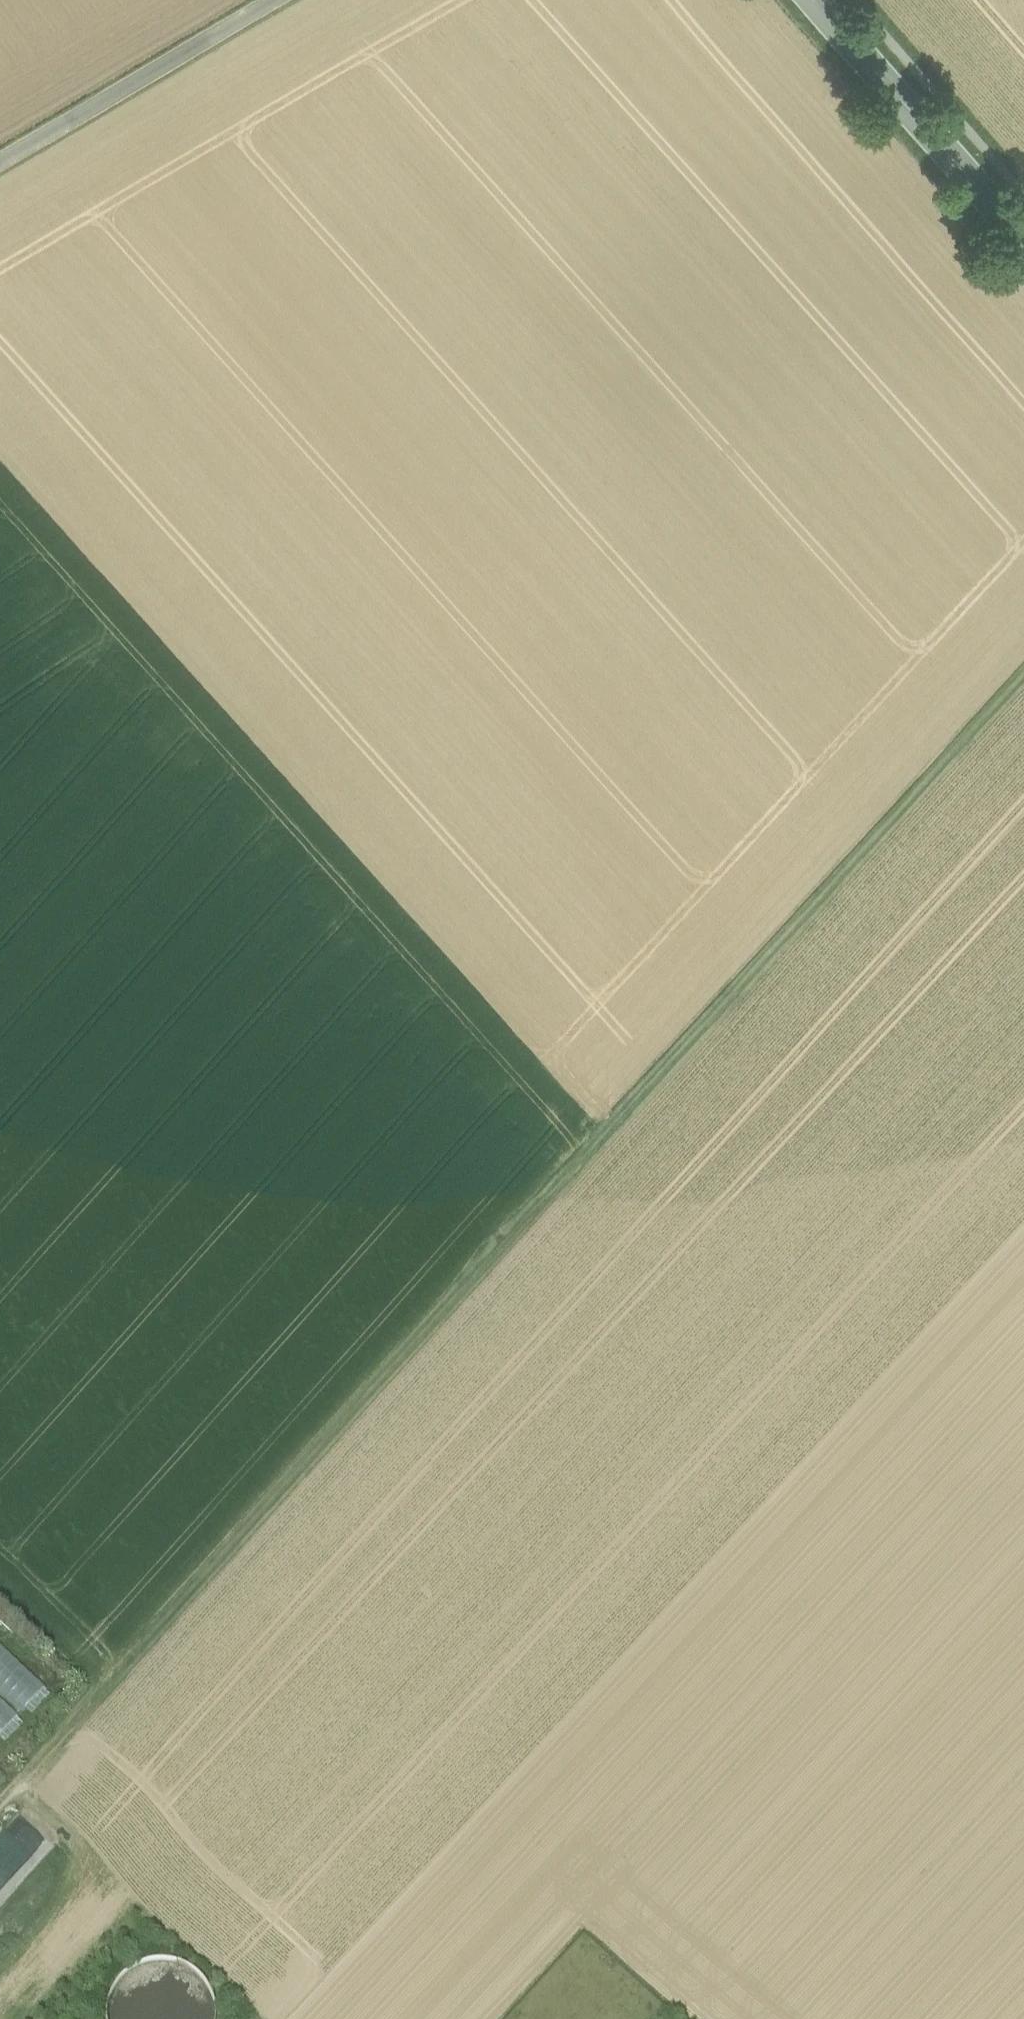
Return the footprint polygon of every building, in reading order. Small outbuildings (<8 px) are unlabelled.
[(22,1711),(42,1690),(0,1650),(0,1690),(22,1711)] [(20,1716),(0,1698),(0,1737),(20,1716)] [(4,1902),(4,1900),(17,1886),(21,1867),(33,1869),(44,1858),(47,1842),(34,1840),(21,1827),(21,1824),(17,1819),(0,1837),(0,1852),(10,1848),(8,1844),(23,1847),(21,1859),(31,1855),(30,1860),(10,1867),(9,1869),(7,1867),(0,1874),(0,1906),(4,1902)] [(211,2002),(200,1983),(182,1971),(161,1966),(140,1970),(122,1982),(110,2000),(106,2018),(214,2018),(211,2002)]
